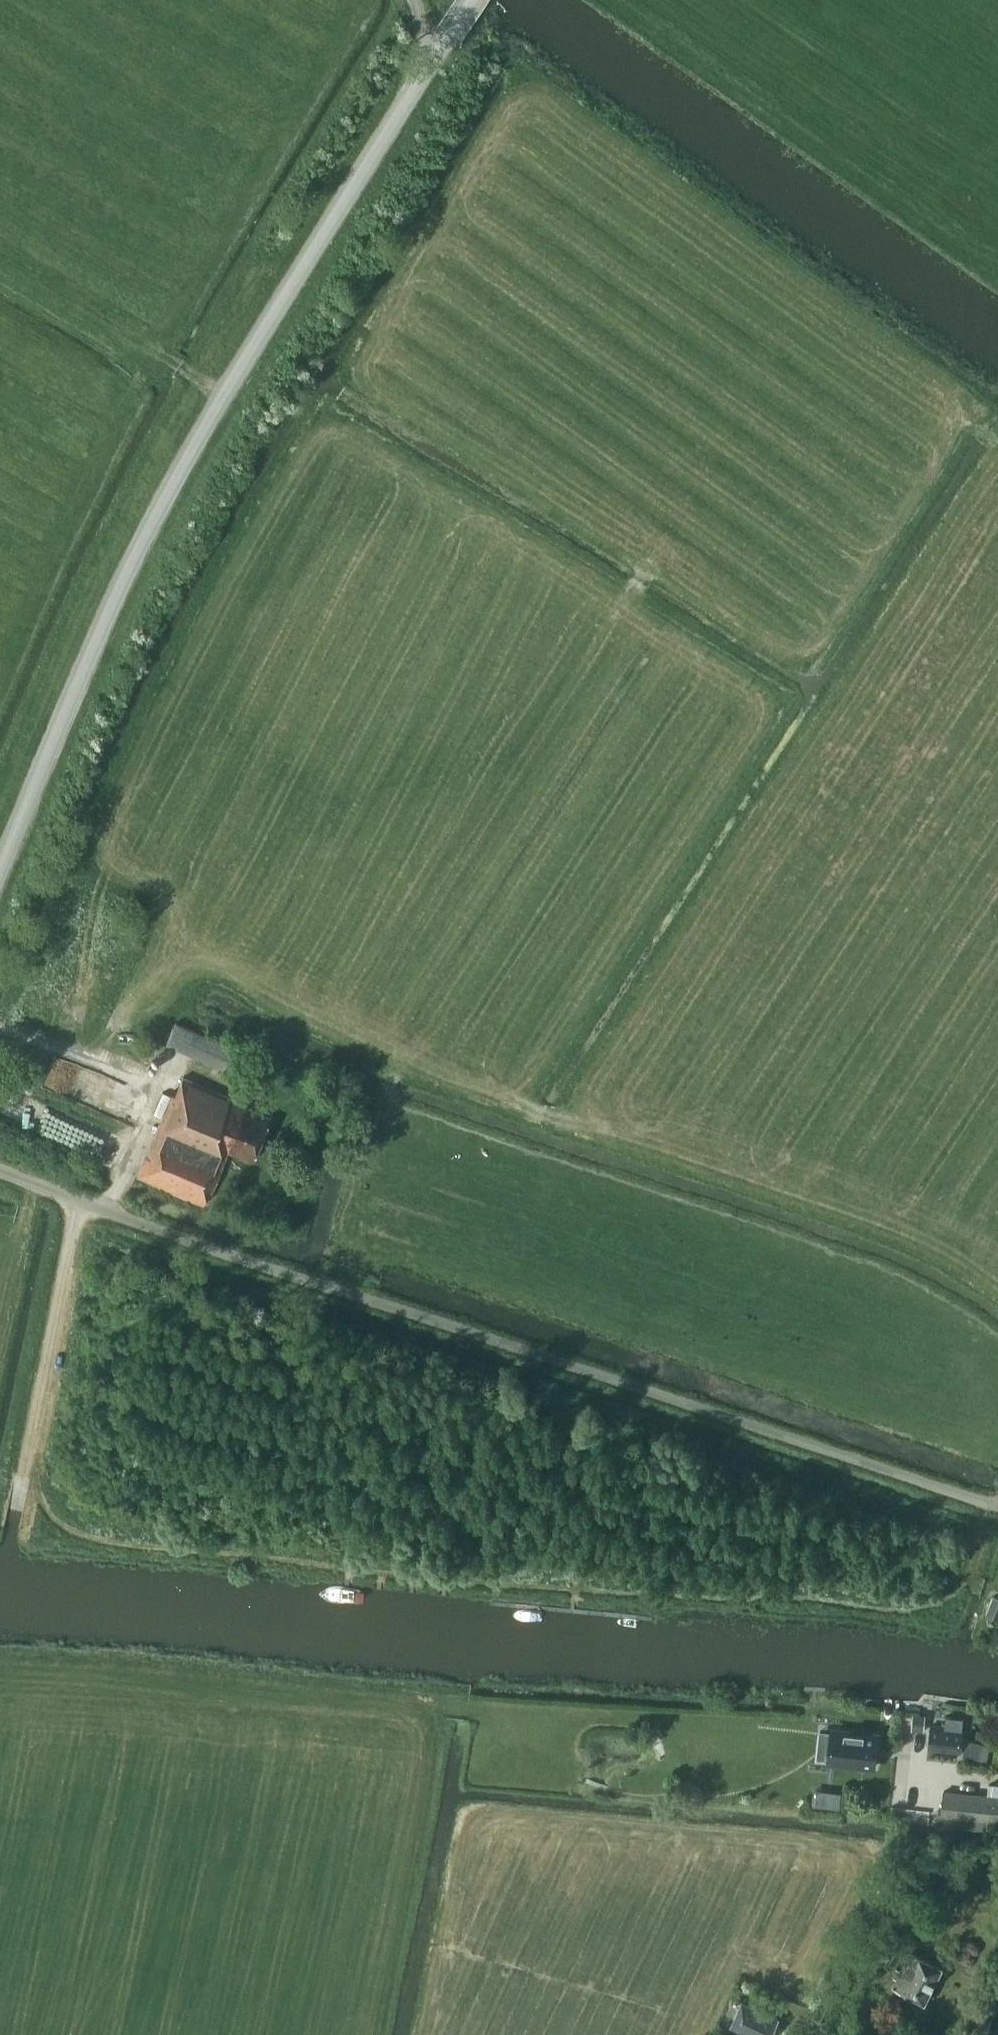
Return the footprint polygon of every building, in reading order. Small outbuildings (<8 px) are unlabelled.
[(243,1053),(174,1024),(165,1046),(234,1074),(243,1053)] [(182,1077),(174,1096),(140,1177),(203,1203),(225,1150),(250,1161),(268,1116),(243,1106),(244,1103),(182,1077)] [(993,1594),(986,1613),(997,1618),(997,1596),(993,1594)] [(986,1760),(990,1744),(966,1738),(961,1737),(963,1718),(945,1716),(944,1726),(932,1724),(930,1746),(964,1750),(963,1754),(986,1760)] [(832,1730),(829,1760),(874,1765),(877,1735),(832,1730)] [(941,1814),(957,1816),(997,1820),(997,1796),(987,1795),(960,1792),(943,1790),(941,1814)] [(841,1793),(827,1792),(826,1807),(840,1809),(841,1793)] [(892,1940),(883,1958),(896,1964),(905,1946),(892,1940)] [(924,2002),(942,1967),(910,1951),(892,1986),(924,2002)] [(779,2017),(741,2000),(729,2025),(750,2034),(771,2034),(779,2017)]
